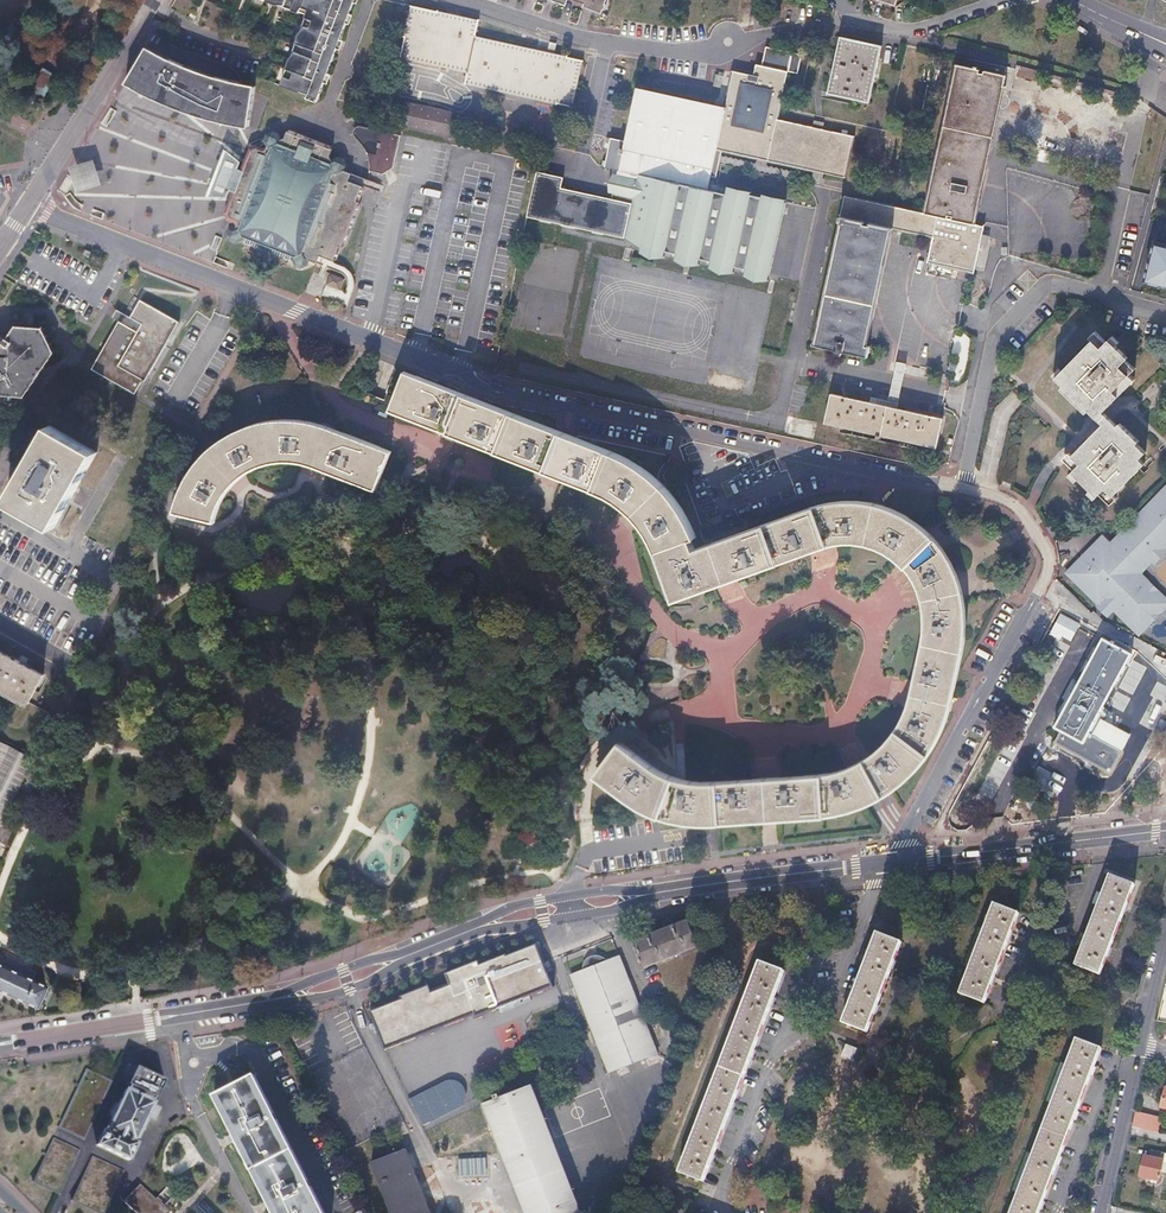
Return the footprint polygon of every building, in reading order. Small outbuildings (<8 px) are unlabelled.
[(300,15),(274,85),(279,87),(311,98),(347,0),(257,0),(300,15)] [(583,4),(581,8),(600,14),(605,0),(584,0),(583,4)] [(398,57),(397,59),(466,73),(464,84),(569,108),(578,63),(581,63),(581,61),(474,38),(477,21),(456,16),(452,15),(408,5),(408,7),(409,8),(400,57),(398,57)] [(827,94),(867,103),(881,46),(840,37),(827,94)] [(761,66),(787,71),(796,73),(800,54),(765,46),(761,66)] [(174,62),(164,58),(146,47),(134,69),(128,79),(125,85),(140,94),(148,98),(152,99),(155,101),(171,108),(185,113),(195,116),(208,120),(216,122),(221,124),(229,126),(248,129),(248,126),(250,114),(254,87),(238,84),(226,82),(207,76),(199,73),(188,69),(180,65),(174,62)] [(732,71),(723,106),(713,147),(721,148),(843,178),(853,137),(777,118),(787,71),(761,66),(755,64),(753,75),(732,71)] [(942,127),(991,137),(1004,76),(992,73),(974,69),(957,65),(954,65),(946,103),(947,103),(942,127)] [(53,79),(42,72),(32,89),(42,95),(53,79)] [(707,174),(713,147),(723,106),(634,87),(623,141),(607,138),(601,167),(627,172),(704,187),(705,181),(707,174)] [(454,107),(399,95),(394,117),(450,129),(454,107)] [(354,136),(356,139),(367,153),(371,159),(372,164),(388,166),(396,159),(399,128),(360,124),(357,125),(355,126),(353,128),(353,131),(353,133),(354,136)] [(239,174),(232,191),(224,213),(226,221),(233,223),(235,227),(229,231),(226,239),(229,246),(234,248),(240,244),(242,248),(247,250),(250,248),(254,253),(277,261),(280,260),(282,263),(287,265),(290,263),(293,268),(299,270),(306,268),(308,264),(315,267),(318,260),(332,265),(335,263),(340,251),(344,249),(362,204),(360,199),(365,187),(363,183),(364,180),(366,176),(345,167),(347,162),(342,155),(340,155),(337,153),(331,157),(330,153),(333,146),(330,141),(290,126),(287,128),(283,135),(279,137),(276,132),(271,130),(264,133),(262,138),(262,140),(266,144),(262,147),(257,145),(248,149),(239,174)] [(982,226),(972,224),(982,179),(991,137),(942,127),(923,213),(918,212),(895,207),(884,204),(849,196),(844,195),(838,221),(838,223),(841,223),(840,227),(837,226),(835,237),(811,345),(834,350),(835,347),(839,348),(839,351),(866,358),(868,346),(864,345),(886,251),(926,261),(972,271),(972,269),(974,263),(977,251),(978,244),(984,245),(986,235),(980,234),(982,226)] [(897,196),(720,153),(721,148),(713,147),(707,174),(714,176),(718,158),(886,198),(884,204),(895,207),(897,196)] [(239,165),(225,151),(207,197),(226,196),(229,189),(232,191),(239,174),(235,173),(239,165)] [(81,173),(80,174),(79,176),(79,177),(79,179),(80,181),(81,182),(82,183),(84,183),(86,183),(87,183),(89,182),(90,181),(91,179),(91,177),(91,176),(90,174),(89,173),(88,172),(86,171),(84,171),(82,172),(81,173)] [(523,218),(624,238),(632,203),(621,201),(560,188),(562,178),(533,172),(523,218)] [(750,195),(717,188),(717,184),(705,181),(704,187),(627,172),(626,177),(618,175),(614,194),(622,196),(621,201),(632,203),(624,238),(631,239),(630,245),(759,273),(773,207),(749,202),(750,195)] [(1157,241),(1145,285),(1165,291),(1165,243),(1157,241)] [(128,325),(120,320),(92,367),(136,394),(142,384),(174,336),(182,323),(143,300),(133,317),(128,325)] [(121,309),(116,317),(120,320),(128,325),(133,317),(121,309)] [(21,400),(47,354),(34,331),(7,328),(0,340),(0,398),(21,400)] [(1064,386),(1061,389),(1086,413),(1090,410),(1104,424),(1073,456),(1070,453),(1064,459),(1076,470),(1070,476),(1077,482),(1079,479),(1091,490),(1088,493),(1095,500),(1100,494),(1111,504),(1117,499),(1114,495),(1146,464),(1140,458),(1146,452),(1137,444),(1139,442),(1120,423),(1118,425),(1104,412),(1134,380),(1129,374),(1134,369),(1125,360),(1127,358),(1115,346),(1118,343),(1111,337),(1105,343),(1094,332),(1089,338),(1092,341),(1062,373),(1058,370),(1053,375),(1064,386)] [(403,380),(392,409),(600,489),(606,491),(611,494),(618,498),(625,503),(633,510),(638,515),(644,523),(649,530),(653,537),(656,543),(658,548),(689,537),(693,536),(688,525),(684,517),(681,512),(677,505),(673,500),(668,494),(663,488),(658,483),(653,478),(649,475),(643,471),(637,467),(632,463),(624,459),(611,454),(411,376),(408,383),(403,380)] [(874,405),(829,395),(823,424),(933,448),(940,419),(897,410),(874,405)] [(899,402),(875,396),(874,405),(897,410),(899,402)] [(227,435),(221,439),(215,443),(209,448),(204,452),(200,456),(196,461),(191,468),(187,473),(181,484),(175,499),(180,501),(178,508),(205,514),(207,508),(210,509),(211,505),(215,498),(219,491),(224,484),(230,478),(236,473),(241,469),(247,465),(254,463),(261,460),(268,458),(276,457),(285,457),(292,458),(298,458),(305,460),(311,461),(325,466),(366,482),(368,477),(374,479),(383,456),(377,453),(379,448),(328,428),(323,426),(317,424),(305,422),(295,420),(285,420),(276,420),(267,421),(259,422),(250,425),(242,427),(233,431),(227,435)] [(49,426),(36,449),(6,502),(52,528),(95,453),(49,426)] [(1111,544),(1103,536),(1066,573),(1099,606),(1108,596),(1114,602),(1109,607),(1113,611),(1138,636),(1165,608),(1165,601),(1146,580),(1143,583),(1137,577),(1141,573),(1139,570),(1150,560),(1155,564),(1165,553),(1165,551),(1163,547),(1165,544),(1165,490),(1111,544)] [(824,502),(811,506),(694,549),(689,537),(658,548),(675,595),(814,545),(825,542),(833,539),(840,538),(846,537),(855,537),(862,538),(871,540),(877,542),(884,545),(891,550),(898,555),(903,561),(908,566),(911,571),(915,576),(917,582),(921,591),(923,599),(925,608),(926,629),(925,637),(921,657),(914,692),(911,702),(908,711),(904,722),(900,729),(897,735),(892,741),(888,746),(880,753),(874,757),(869,762),(859,767),(853,770),(846,772),(837,775),(826,777),(816,778),(710,785),(702,785),(694,784),(686,783),(680,782),(672,779),(663,776),(652,769),(624,750),(621,755),(615,751),(600,770),(606,775),(603,780),(635,802),(641,806),(646,808),(658,813),(664,815),(671,817),(682,820),(692,821),(701,822),(712,822),(830,813),(839,812),(846,811),(854,809),(862,806),(870,803),(879,798),(888,793),(898,786),(906,780),(912,774),(917,768),(922,762),(928,754),(935,742),(940,733),(944,723),(947,713),(951,698),(962,651),(963,642),(964,630),(964,620),(964,612),(962,602),(960,591),(958,583),(955,574),(951,563),(946,554),(941,547),(936,539),(930,533),(924,527),(920,524),(913,519),(907,515),(900,511),(894,508),(889,506),(884,504),(879,503),(871,501),(863,500),(855,499),(848,499),(840,500),(832,500),(824,502)] [(1053,523),(1047,526),(1053,536),(1059,533),(1053,523)] [(1099,606),(1098,607),(1107,616),(1113,611),(1109,607),(1114,602),(1108,596),(1099,606)] [(1070,641),(1078,626),(1058,615),(1048,634),(1059,640),(1061,636),(1070,641)] [(1109,642),(1101,638),(1053,727),(1060,731),(1053,744),(1108,774),(1121,751),(1088,733),(1131,653),(1113,644),(1114,642),(1111,640),(1109,642)] [(27,705),(42,676),(0,653),(0,691),(27,705)] [(33,756),(0,740),(0,823),(33,756)] [(1132,886),(1108,878),(1075,965),(1099,974),(1132,886)] [(1016,915),(993,905),(960,992),(984,1002),(1016,915)] [(688,920),(634,941),(645,968),(698,947),(688,920)] [(899,942),(877,934),(843,1020),(867,1029),(899,942)] [(427,985),(401,995),(402,999),(369,1012),(384,1049),(427,1033),(474,1014),(476,1017),(552,987),(542,963),(535,944),(506,956),(505,954),(478,964),(477,961),(446,973),(450,985),(430,993),(427,985)] [(619,957),(571,975),(609,1073),(655,1055),(619,957)] [(35,1007),(45,985),(0,964),(0,991),(35,1007)] [(781,973),(757,964),(677,1174),(701,1183),(781,973)] [(1076,1038),(1009,1212),(1037,1212),(1099,1047),(1076,1038)] [(856,1047),(846,1043),(842,1055),(852,1059),(856,1047)] [(104,1128),(96,1145),(127,1159),(135,1142),(133,1142),(146,1115),(151,1104),(152,1101),(151,1101),(153,1097),(154,1097),(162,1080),(135,1067),(127,1084),(129,1085),(127,1089),(125,1088),(106,1129),(104,1128)] [(58,1126),(84,1139),(111,1081),(86,1069),(58,1126)] [(234,1145),(261,1199),(259,1200),(266,1212),(269,1211),(270,1212),(327,1212),(254,1070),(208,1095),(226,1132),(220,1135),(227,1148),(234,1145)] [(556,1157),(533,1098),(529,1086),(482,1104),(510,1177),(524,1212),(577,1212),(556,1157)] [(156,1106),(151,1104),(146,1115),(151,1117),(153,1116),(157,1109),(156,1106)] [(1135,1113),(1131,1128),(1142,1131),(1146,1116),(1135,1113)] [(32,1182),(57,1194),(78,1150),(53,1138),(32,1182)] [(404,1149),(369,1163),(388,1212),(429,1212),(413,1171),(404,1149)] [(1150,1151),(1147,1159),(1143,1158),(1138,1177),(1145,1179),(1144,1183),(1154,1185),(1154,1182),(1159,1183),(1161,1173),(1165,1174),(1165,1155),(1150,1151)] [(71,1200),(96,1212),(117,1168),(92,1156),(71,1200)] [(120,1203),(131,1212),(167,1212),(169,1210),(153,1194),(139,1181),(137,1180),(117,1201),(120,1203)] [(216,1210),(203,1197),(205,1190),(198,1183),(190,1191),(187,1188),(179,1196),(165,1182),(153,1194),(169,1210),(167,1212),(214,1212),(216,1210)]
